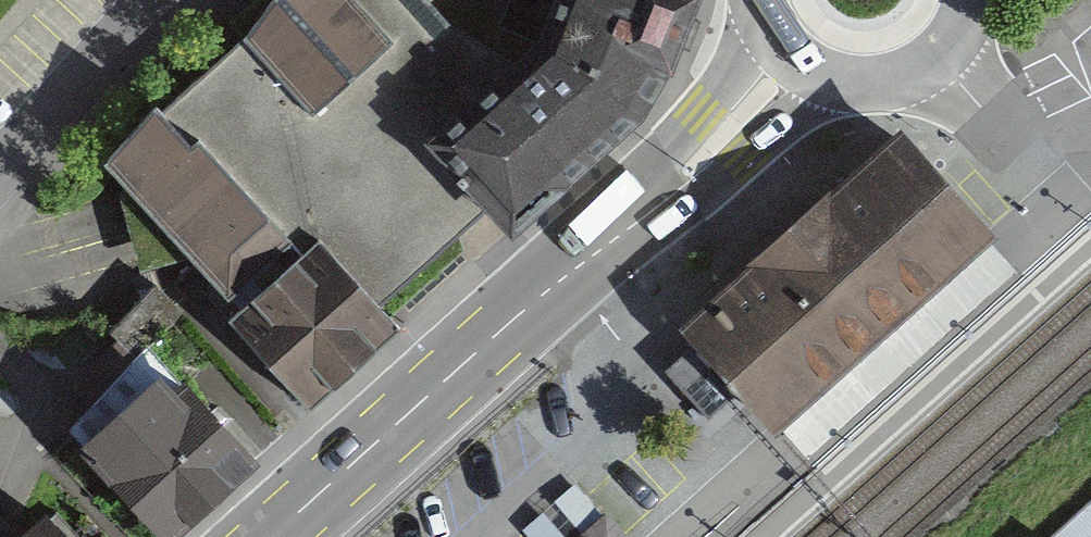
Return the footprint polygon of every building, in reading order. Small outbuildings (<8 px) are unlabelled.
[(490,206),(432,140),(542,41),(498,24),(508,0),(269,0),(244,34),(105,163),(128,189),(137,227),(157,222),(167,255),(187,254),(226,298),(239,289),(249,299),(229,321),(309,407),(397,329),(388,318),(462,251),(458,234),(490,206)] [(637,116),(668,69),(696,0),(559,0),(542,41),(637,116)] [(637,116),(542,41),(432,140),(490,206),(509,230),(637,116)] [(993,247),(893,139),(802,222),(677,333),(776,442),(965,272),(993,247)] [(254,461),(163,354),(78,426),(169,533),(254,461)] [(529,522),(543,536),(637,536),(583,475),(529,522)] [(30,522),(13,536),(44,536),(30,522)] [(1075,527),(1063,536),(1084,536),(1075,527)]
